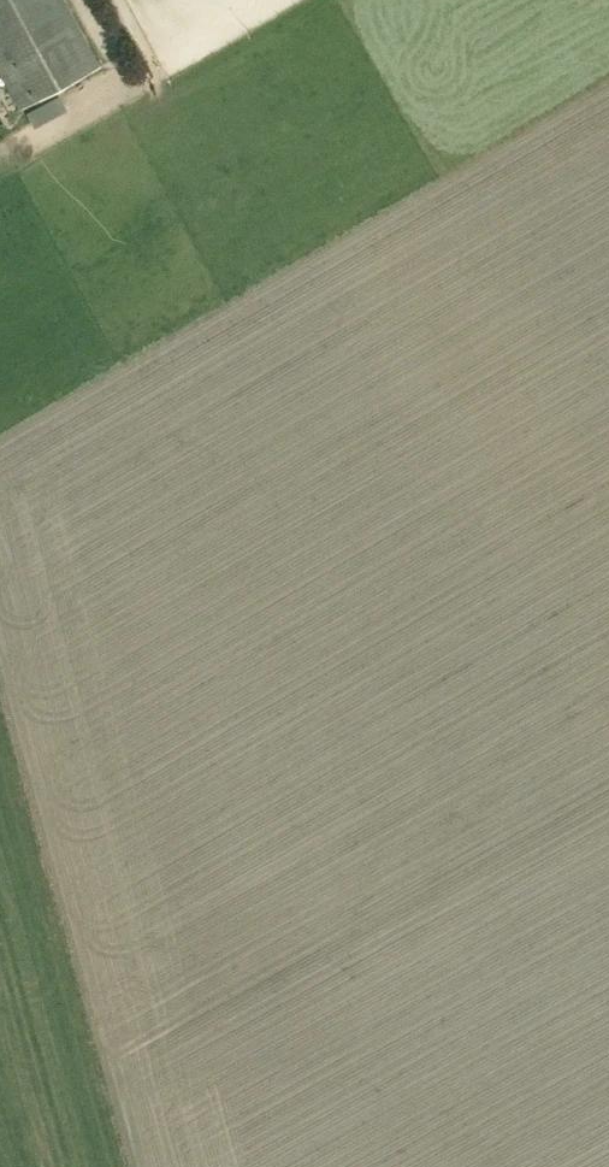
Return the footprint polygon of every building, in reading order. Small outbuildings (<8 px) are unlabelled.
[(115,57),(85,0),(0,0),(0,66),(22,107),(73,80),(81,95),(123,72),(115,57)] [(8,86),(0,79),(0,97),(8,86)]
